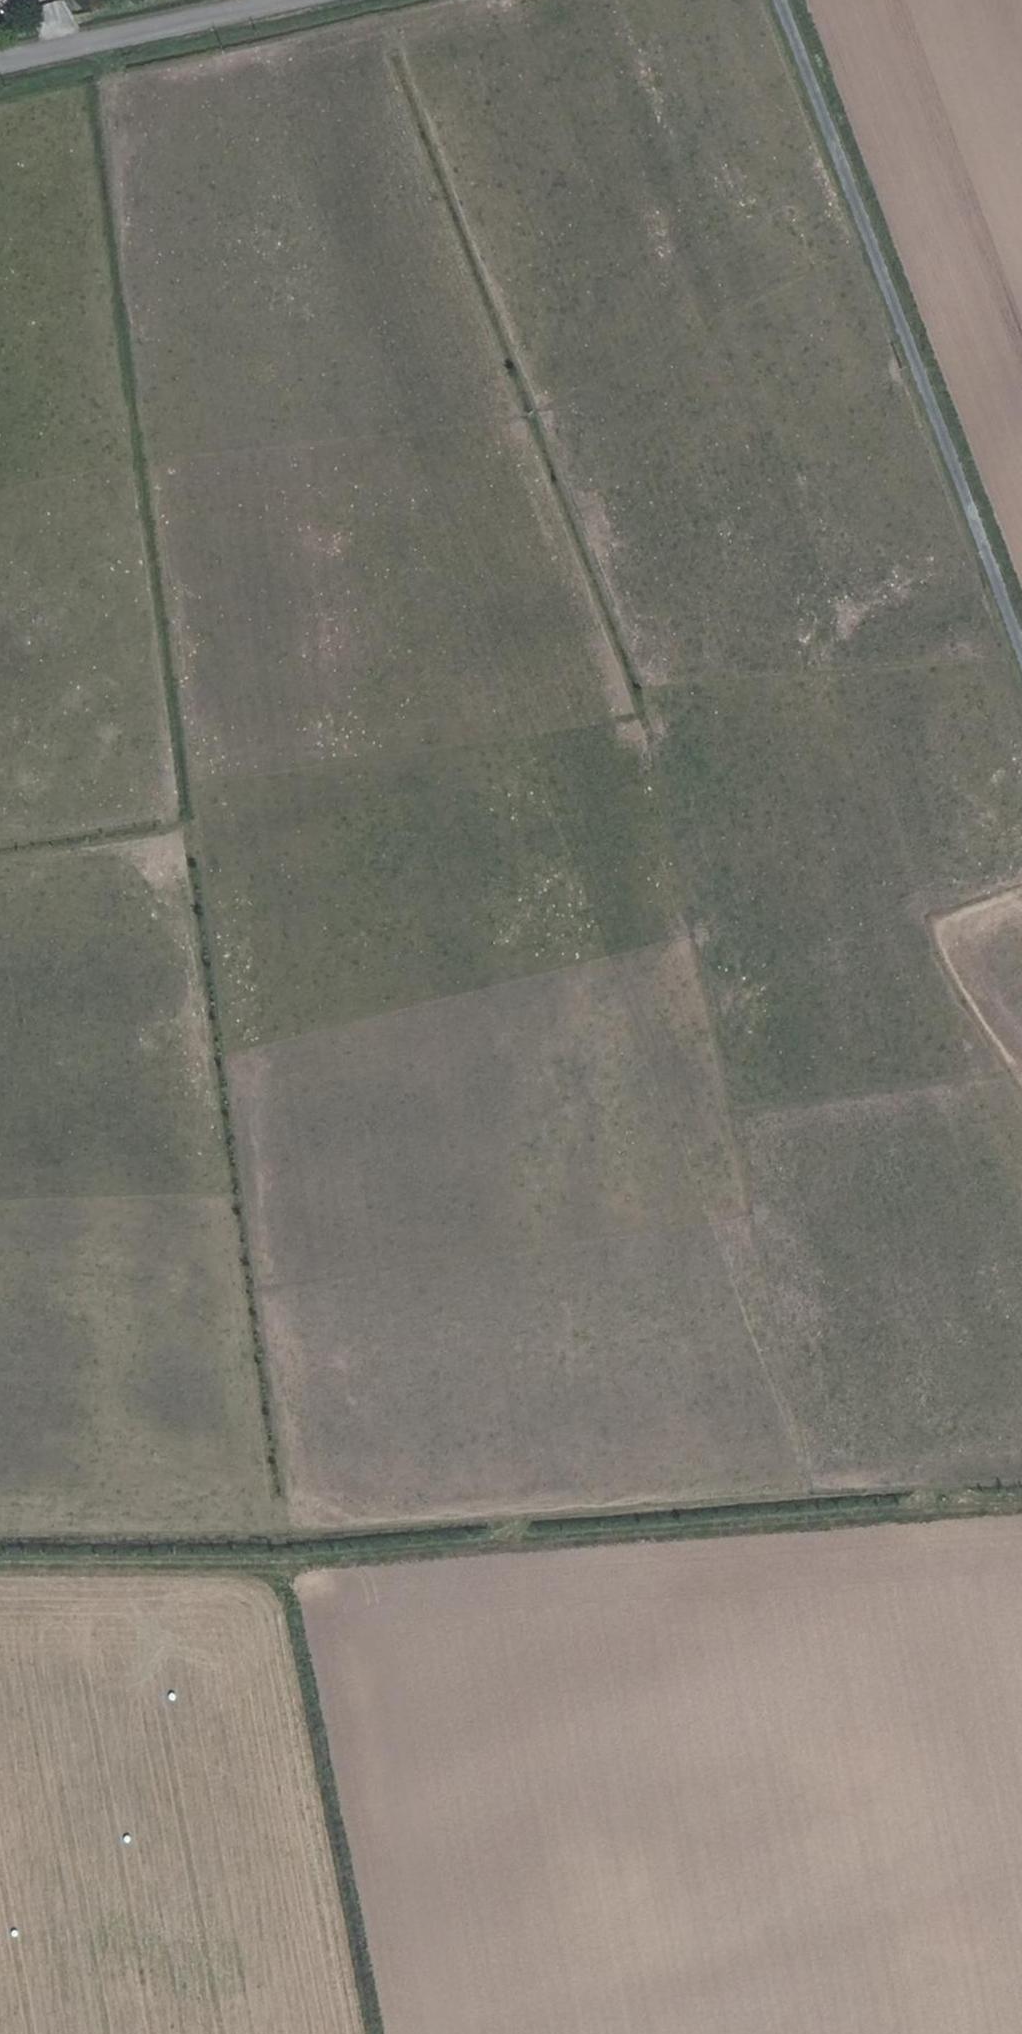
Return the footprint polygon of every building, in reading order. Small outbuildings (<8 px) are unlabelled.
[(14,10),(11,0),(0,0),(0,14),(14,10)]
